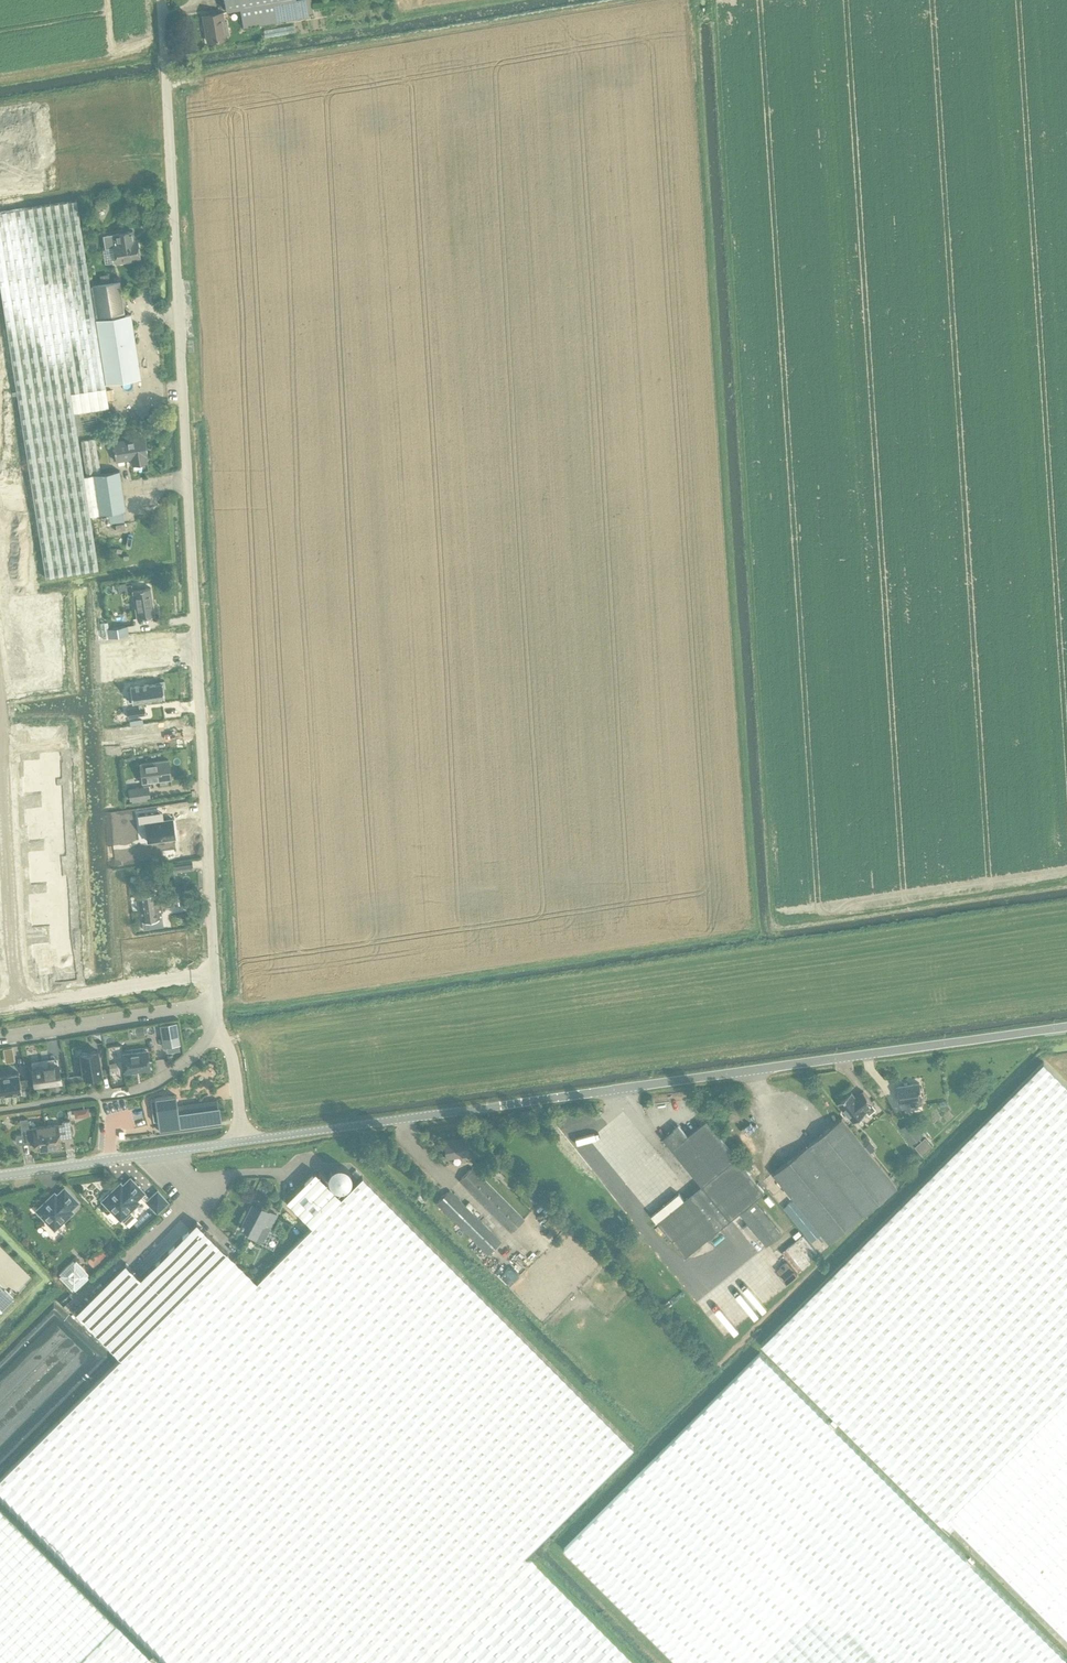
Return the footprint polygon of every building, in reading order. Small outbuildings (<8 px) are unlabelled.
[(226,10),(240,8),(243,27),(309,16),(308,13),(313,12),(311,0),(224,0),(226,10)] [(221,12),(203,15),(208,41),(226,38),(226,36),(229,36),(226,21),(223,21),(221,12)] [(265,37),(295,32),(294,24),(262,29),(265,37)] [(18,131),(6,133),(9,151),(21,149),(22,156),(43,153),(41,140),(35,140),(33,128),(18,130),(18,131)] [(96,209),(106,207),(105,200),(95,201),(96,209)] [(0,202),(0,224),(14,223),(14,221),(16,221),(16,211),(14,211),(13,208),(5,209),(5,202),(0,202)] [(0,224),(0,245),(7,245),(7,238),(15,237),(14,223),(0,224)] [(132,230),(103,235),(105,248),(114,247),(116,262),(140,259),(137,240),(133,240),(132,237),(133,237),(132,231),(132,230)] [(0,258),(0,280),(17,279),(16,264),(8,265),(8,258),(0,258)] [(0,280),(0,302),(10,301),(10,294),(18,293),(18,291),(20,291),(20,281),(17,281),(17,279),(0,280)] [(92,284),(90,285),(95,318),(124,313),(119,280),(110,281),(101,283),(92,284)] [(95,318),(94,318),(105,382),(141,376),(131,312),(124,313),(95,318)] [(13,340),(12,354),(13,354),(36,355),(37,337),(25,336),(24,341),(13,340)] [(13,354),(13,366),(35,368),(36,355),(13,354)] [(13,366),(12,379),(34,380),(35,368),(13,366)] [(11,390),(11,391),(33,393),(34,380),(12,379),(11,390)] [(10,390),(9,404),(33,406),(33,393),(11,391),(11,390),(10,390)] [(8,419),(7,433),(8,433),(8,432),(31,434),(32,421),(8,419)] [(7,433),(6,445),(30,446),(31,434),(8,432),(8,433),(7,433)] [(144,436),(112,441),(115,460),(131,458),(132,464),(147,462),(146,455),(147,455),(144,436)] [(81,440),(86,474),(100,472),(95,438),(81,440)] [(6,445),(5,456),(6,457),(29,459),(30,446),(6,445)] [(5,456),(4,470),(28,472),(29,459),(6,457),(5,456)] [(86,475),(84,475),(90,514),(99,513),(108,511),(122,509),(125,509),(122,491),(121,481),(119,470),(100,473),(93,474),(86,475)] [(122,509),(108,511),(110,522),(112,522),(124,520),(122,509)] [(14,521),(13,536),(14,536),(40,538),(41,524),(46,524),(47,516),(31,515),(31,523),(14,521)] [(14,536),(13,549),(29,550),(28,557),(43,558),(44,550),(39,550),(40,538),(14,536)] [(155,614),(150,586),(132,589),(136,617),(155,614)] [(108,637),(128,633),(127,625),(108,628),(107,621),(100,623),(102,638),(108,637)] [(39,627),(14,631),(16,644),(31,642),(32,649),(47,647),(46,639),(41,640),(39,627)] [(118,642),(119,650),(127,649),(129,666),(159,662),(157,643),(144,645),(144,644),(141,644),(140,639),(143,638),(143,637),(118,642)] [(18,661),(16,662),(18,672),(20,671),(20,673),(45,669),(43,657),(48,656),(47,648),(33,651),(34,658),(18,660),(18,661)] [(20,673),(19,674),(22,688),(38,685),(39,692),(54,690),(53,682),(48,683),(46,669),(45,669),(20,673)] [(126,708),(128,716),(146,713),(144,705),(143,705),(142,701),(151,700),(151,698),(164,696),(163,686),(165,686),(164,679),(155,681),(155,683),(149,684),(148,683),(130,686),(130,689),(127,689),(128,700),(132,700),(132,703),(137,702),(138,706),(126,708)] [(42,762),(26,763),(27,777),(53,775),(53,762),(57,762),(57,754),(42,755),(42,762)] [(168,759),(139,763),(142,782),(143,782),(147,781),(171,778),(168,759)] [(27,778),(25,778),(26,788),(28,788),(28,790),(44,789),(44,797),(59,796),(59,788),(53,788),(53,775),(27,777),(27,778)] [(148,784),(128,787),(130,799),(150,797),(148,784)] [(29,812),(27,812),(27,822),(30,822),(30,824),(55,822),(55,810),(60,809),(59,801),(45,802),(45,809),(29,810),(29,812)] [(159,812),(138,815),(140,830),(146,829),(148,841),(175,837),(172,818),(163,819),(163,818),(160,818),(159,812)] [(55,822),(30,824),(31,838),(46,837),(47,844),(62,843),(61,835),(56,835),(55,822)] [(47,853),(31,854),(31,867),(58,866),(58,853),(62,853),(62,845),(47,845),(47,853)] [(193,869),(192,860),(172,863),(173,871),(193,869)] [(58,866),(31,867),(32,881),(49,880),(49,888),(64,887),(63,879),(59,879),(58,866)] [(34,899),(32,899),(32,909),(34,909),(34,911),(60,910),(59,897),(64,897),(64,888),(49,889),(50,897),(34,897),(34,899)] [(156,892),(138,895),(142,921),(143,929),(149,928),(148,920),(158,919),(159,919),(158,912),(162,912),(163,912),(162,906),(179,904),(178,892),(156,895),(156,892)] [(60,910),(34,911),(35,925),(51,924),(51,931),(66,931),(66,922),(61,922),(60,910)] [(37,949),(35,949),(36,959),(38,958),(39,959),(64,955),(62,943),(67,942),(65,934),(51,937),(52,944),(36,946),(37,949)] [(64,955),(38,959),(40,974),(56,971),(57,979),(73,976),(71,968),(67,969),(64,955)] [(160,1024),(164,1046),(179,1043),(176,1021),(160,1024)] [(98,1050),(80,1053),(81,1064),(82,1071),(84,1078),(102,1075),(106,1075),(105,1068),(101,1069),(98,1050)] [(126,1072),(150,1068),(147,1050),(123,1054),(126,1072)] [(1044,1061),(762,1343),(950,1530),(955,1525),(1066,1637),(1066,1084),(1044,1061)] [(35,1085),(61,1081),(58,1063),(39,1066),(39,1065),(36,1066),(36,1067),(32,1067),(35,1085)] [(21,1091),(22,1091),(18,1072),(0,1075),(0,1094),(21,1091)] [(82,1073),(68,1075),(68,1081),(83,1079),(82,1073)] [(912,1105),(923,1103),(922,1098),(920,1082),(897,1086),(900,1101),(912,1099),(912,1105)] [(877,1108),(873,1103),(873,1102),(864,1090),(863,1091),(856,1097),(852,1092),(852,1091),(839,1102),(843,1107),(854,1121),(867,1111),(869,1114),(877,1108)] [(155,1098),(150,1099),(153,1120),(158,1120),(159,1130),(170,1128),(170,1126),(179,1124),(180,1124),(219,1119),(220,1119),(217,1098),(216,1098),(216,1099),(177,1104),(176,1094),(154,1097),(155,1098)] [(74,1109),(75,1117),(89,1115),(88,1107),(74,1109)] [(866,1136),(861,1140),(842,1117),(806,1146),(862,1215),(898,1185),(869,1150),(875,1146),(866,1136)] [(45,1125),(43,1125),(28,1127),(27,1118),(19,1119),(21,1133),(18,1134),(16,1135),(15,1137),(15,1141),(17,1142),(19,1143),(35,1141),(36,1148),(48,1147),(45,1125)] [(60,1137),(72,1136),(69,1119),(62,1120),(62,1122),(45,1125),(48,1147),(61,1145),(60,1137)] [(765,1192),(760,1184),(706,1119),(682,1139),(674,1129),(664,1137),(702,1185),(658,1221),(687,1256),(740,1212),(767,1245),(782,1233),(755,1200),(765,1192)] [(910,1121),(901,1128),(913,1143),(922,1136),(910,1121)] [(446,1157),(476,1152),(473,1135),(443,1140),(446,1157)] [(915,1146),(923,1155),(933,1146),(925,1137),(915,1146)] [(829,1241),(862,1215),(806,1146),(774,1173),(829,1241)] [(511,1231),(524,1218),(472,1167),(459,1179),(511,1231)] [(0,1477),(0,1504),(159,1662),(444,1662),(534,1573),(527,1566),(520,1558),(625,1453),(632,1446),(362,1176),(341,1197),(315,1171),(286,1199),(305,1219),(312,1225),(312,1226),(257,1281),(226,1251),(226,1250),(196,1220),(141,1276),(126,1261),(75,1311),(75,1312),(119,1357),(120,1357),(0,1477)] [(120,1182),(102,1200),(120,1219),(125,1224),(135,1215),(130,1209),(138,1201),(136,1199),(141,1194),(146,1200),(149,1197),(144,1191),(130,1177),(122,1184),(120,1182)] [(36,1209),(54,1228),(72,1211),(70,1208),(78,1201),(64,1187),(57,1194),(54,1192),(36,1209)] [(168,1200),(157,1189),(146,1200),(157,1211),(168,1200)] [(488,1253),(501,1240),(449,1189),(436,1202),(488,1253)] [(424,1199),(419,1193),(416,1196),(421,1201),(424,1199)] [(252,1204),(240,1227),(255,1235),(263,1240),(268,1232),(268,1230),(266,1229),(268,1225),(270,1226),(277,1214),(261,1205),(260,1208),(252,1204)] [(818,1256),(804,1238),(788,1251),(802,1269),(818,1256)] [(75,1289),(88,1276),(87,1275),(88,1273),(76,1260),(74,1261),(73,1259),(59,1272),(61,1274),(59,1275),(71,1289),(73,1287),(75,1289)] [(509,1285),(518,1275),(509,1266),(500,1276),(509,1285)] [(13,1297),(0,1284),(0,1310),(13,1297)] [(1066,1658),(760,1352),(564,1548),(679,1662),(1061,1662),(1066,1658)] [(116,1635),(0,1518),(0,1662),(88,1662),(116,1635)] [(445,1662),(624,1662),(541,1580),(535,1573),(445,1662)] [(116,1635),(88,1662),(144,1662),(116,1635)]
